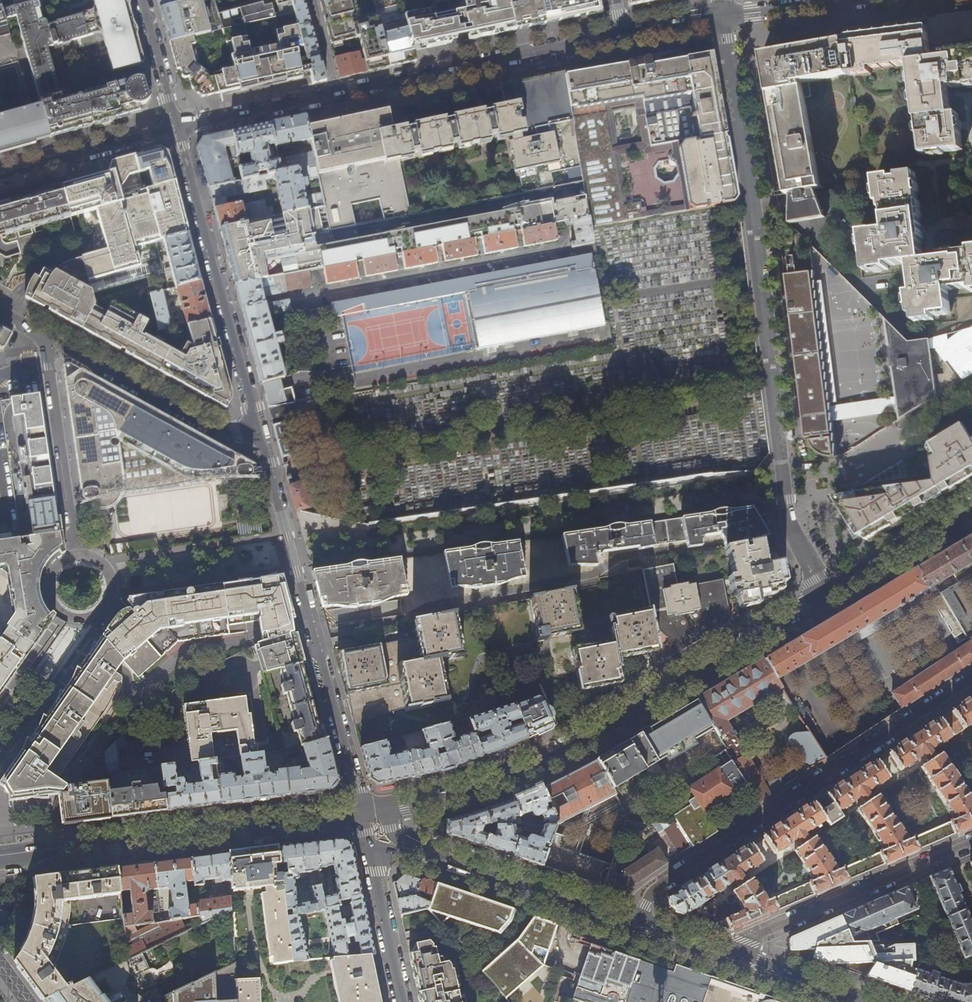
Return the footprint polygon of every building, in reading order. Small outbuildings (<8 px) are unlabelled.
[(2,7),(2,8),(3,8),(35,0),(1,0),(2,7)] [(48,48),(53,47),(52,45),(57,44),(58,45),(97,34),(98,34),(99,34),(101,35),(102,35),(103,36),(104,39),(113,71),(144,63),(130,11),(127,0),(93,0),(94,1),(95,3),(95,4),(95,5),(94,7),(93,9),(92,10),(86,12),(82,15),(56,22),(56,23),(47,25),(47,23),(47,22),(46,21),(44,20),(42,20),(36,1),(10,8),(4,10),(7,19),(16,17),(20,31),(42,106),(50,137),(65,133),(94,125),(102,122),(124,117),(140,112),(138,106),(139,106),(142,105),(144,104),(146,103),(148,100),(150,98),(150,97),(151,93),(151,90),(150,87),(149,84),(147,82),(144,80),(140,78),(137,78),(135,78),(132,79),(130,80),(129,81),(128,77),(116,80),(113,81),(114,85),(62,100),(48,48)] [(158,2),(160,9),(185,3),(195,0),(158,0),(158,2)] [(291,0),(275,0),(278,9),(292,6),(291,0)] [(291,0),(292,6),(294,14),(297,26),(298,28),(310,25),(304,0),(291,0)] [(373,0),(319,0),(340,78),(367,72),(364,60),(360,61),(358,53),(344,56),(339,39),(370,32),(371,37),(371,38),(379,69),(390,67),(373,0)] [(400,0),(373,0),(390,67),(415,61),(412,50),(405,22),(400,0)] [(452,29),(467,26),(470,40),(514,31),(508,0),(505,0),(505,1),(490,4),(490,0),(462,0),(465,13),(428,20),(428,17),(405,22),(412,50),(444,44),(443,40),(454,37),(452,29)] [(462,0),(456,0),(458,7),(449,9),(449,13),(431,16),(430,13),(427,14),(428,17),(428,20),(465,13),(462,0)] [(597,0),(508,0),(514,31),(546,24),(600,13),(597,0)] [(194,37),(185,3),(160,9),(165,27),(169,43),(193,37),(194,37)] [(274,14),(271,5),(263,6),(262,3),(218,14),(222,30),(275,18),(274,14)] [(294,14),(292,6),(278,9),(279,13),(274,14),(275,18),(294,14)] [(842,27),(849,75),(849,76),(872,73),(871,69),(908,65),(908,63),(910,63),(917,120),(919,120),(923,156),(963,151),(960,133),(958,115),(951,116),(949,95),(948,88),(951,87),(951,88),(971,86),(971,10),(936,15),(936,17),(927,18),(927,16),(842,27)] [(320,61),(310,25),(298,28),(310,77),(312,84),(326,81),(320,61)] [(270,85),(310,77),(298,28),(297,26),(283,29),(284,36),(278,37),(279,45),(278,46),(278,47),(280,47),(283,60),(288,59),(289,62),(249,70),(248,67),(254,66),(251,53),(252,53),(252,51),(250,51),(248,43),(242,45),(240,39),(226,42),(234,68),(212,72),(214,77),(213,77),(218,93),(226,91),(226,94),(270,85)] [(849,75),(842,27),(811,32),(772,39),(774,52),(762,54),(762,56),(760,57),(758,58),(757,59),(756,60),(756,62),(755,65),(756,67),(757,69),(759,70),(760,71),(763,71),(765,71),(768,92),(785,189),(774,191),(775,195),(820,189),(805,98),(811,97),(809,81),(849,75)] [(195,63),(191,46),(196,44),(194,37),(193,37),(169,43),(176,69),(179,69),(183,72),(182,73),(182,74),(182,75),(184,77),(186,77),(188,76),(189,77),(190,78),(193,90),(202,97),(218,93),(213,77),(210,77),(201,70),(200,71),(193,65),(195,63)] [(629,61),(627,64),(620,65),(564,75),(572,120),(607,114),(613,153),(651,147),(655,146),(655,145),(690,139),(690,141),(726,134),(712,53),(700,55),(699,49),(684,51),(686,59),(651,65),(650,58),(648,57),(643,58),(642,60),(631,62),(630,61),(629,61)] [(367,113),(307,126),(310,140),(312,152),(315,165),(323,206),(328,231),(354,226),(355,226),(351,205),(379,200),(383,220),(410,215),(397,155),(509,132),(522,192),(553,186),(550,172),(580,166),(579,159),(572,120),(564,75),(564,72),(531,79),(500,85),(505,109),(481,114),(443,122),(413,128),(392,133),(388,109),(367,113)] [(50,137),(42,106),(26,111),(21,98),(18,99),(12,102),(5,105),(0,107),(0,151),(50,137)] [(292,119),(270,124),(275,152),(278,152),(277,147),(282,146),(283,150),(294,148),(293,143),(310,140),(307,126),(305,116),(292,119)] [(250,128),(232,131),(237,156),(249,154),(251,164),(239,166),(242,180),(279,172),(276,160),(275,152),(270,124),(250,128)] [(237,156),(232,131),(202,138),(197,146),(202,165),(208,188),(233,182),(226,160),(237,158),(237,156)] [(732,167),(726,134),(690,141),(656,146),(655,146),(651,147),(613,153),(621,202),(626,201),(619,156),(644,152),(644,155),(679,150),(682,166),(677,167),(684,205),(642,212),(643,217),(738,201),(732,167)] [(149,151),(141,153),(146,171),(148,170),(153,188),(175,181),(171,163),(168,153),(159,148),(149,151)] [(312,152),(276,160),(279,172),(315,165),(312,152)] [(141,153),(134,155),(139,173),(146,171),(141,153)] [(624,220),(621,202),(613,153),(579,159),(580,166),(582,180),(589,216),(591,225),(624,220)] [(177,189),(175,181),(153,188),(151,188),(144,190),(139,173),(134,155),(114,161),(111,165),(107,172),(94,176),(61,186),(69,215),(96,208),(107,248),(80,255),(82,259),(91,293),(165,273),(161,260),(141,265),(136,248),(164,241),(190,234),(187,225),(182,204),(177,189)] [(323,206),(315,165),(279,172),(242,180),(233,182),(208,188),(213,204),(219,228),(272,217),(270,207),(266,208),(264,200),(241,204),(241,203),(227,206),(225,197),(275,187),(282,215),(307,209),(314,208),(323,206)] [(914,322),(932,320),(932,315),(949,313),(946,290),(970,287),(970,292),(971,291),(971,249),(970,249),(970,251),(942,255),(943,259),(932,260),(923,261),(920,239),(923,238),(915,174),(899,176),(899,179),(892,180),(891,177),(875,178),(878,204),(882,203),(882,211),(884,211),(887,232),(876,233),(876,232),(862,234),(867,272),(889,269),(888,266),(910,263),(914,293),(908,294),(910,315),(914,315),(914,322)] [(480,238),(552,224),(562,222),(568,220),(589,216),(582,180),(553,186),(522,192),(410,215),(383,220),(382,220),(382,224),(384,233),(356,238),(355,229),(354,226),(328,231),(324,232),(328,251),(279,261),(268,263),(231,271),(232,275),(235,285),(271,278),(283,276),(307,271),(322,268),(393,255),(397,254),(472,239),(480,238)] [(69,215),(61,186),(0,203),(0,234),(69,215)] [(816,190),(792,194),(790,224),(826,218),(816,190)] [(221,236),(226,251),(227,258),(231,271),(268,263),(279,261),(328,251),(324,232),(319,233),(314,208),(307,209),(282,215),(272,217),(219,228),(221,236)] [(594,244),(591,225),(589,216),(568,220),(569,226),(574,225),(576,242),(572,243),(573,247),(594,244)] [(355,229),(382,224),(382,220),(355,226),(354,226),(355,229)] [(552,224),(480,238),(483,254),(515,247),(513,234),(519,233),(522,246),(555,240),(552,224)] [(196,256),(190,234),(164,241),(171,267),(166,268),(168,275),(173,274),(176,288),(177,287),(202,280),(196,256)] [(472,239),(397,254),(398,257),(401,256),(403,269),(436,263),(433,249),(441,248),(443,261),(475,255),(472,239)] [(5,254),(15,254),(15,242),(4,242),(5,254)] [(605,326),(592,254),(331,303),(334,317),(341,316),(341,313),(363,304),(365,312),(468,292),(478,349),(605,326)] [(393,255),(322,268),(325,283),(357,277),(354,265),(362,263),(365,276),(396,270),(393,255)] [(789,274),(785,274),(805,438),(810,438),(810,441),(811,444),(813,447),(815,450),(818,452),(821,454),(825,456),(828,456),(836,456),(832,421),(830,407),(813,271),(797,273),(794,255),(787,256),(789,274)] [(180,356),(161,346),(163,343),(158,339),(152,341),(144,336),(144,337),(141,336),(148,323),(113,304),(107,314),(94,307),(95,305),(91,293),(82,259),(74,263),(70,265),(65,269),(60,274),(55,279),(40,271),(25,298),(55,315),(91,335),(201,395),(226,410),(230,405),(231,403),(229,402),(231,401),(232,401),(232,400),(232,399),(232,395),(233,394),(222,355),(216,334),(212,320),(187,325),(193,348),(187,345),(180,356)] [(310,286),(307,271),(283,276),(285,284),(280,285),(281,293),(286,292),(286,290),(310,286)] [(271,278),(235,285),(236,289),(240,304),(240,305),(246,325),(257,366),(258,369),(261,383),(280,378),(285,377),(276,344),(283,342),(280,332),(273,334),(268,313),(275,312),(276,313),(291,310),(289,299),(264,304),(263,300),(263,297),(280,292),(278,284),(273,286),(271,278)] [(207,299),(202,280),(177,287),(187,325),(187,324),(187,325),(212,320),(207,299)] [(172,327),(163,291),(152,295),(159,330),(172,327)] [(947,335),(929,339),(909,342),(884,317),(896,397),(898,412),(899,420),(971,376),(971,328),(967,330),(962,331),(959,333),(955,335),(952,337),(948,341),(947,335)] [(12,334),(5,331),(0,328),(0,349),(4,349),(12,334)] [(187,485),(218,478),(250,478),(253,474),(251,465),(98,381),(96,382),(96,380),(68,365),(67,365),(66,365),(65,366),(64,367),(63,369),(66,389),(83,502),(86,501),(88,503),(91,506),(93,508),(96,509),(100,510),(104,510),(107,510),(111,509),(114,507),(117,505),(120,502),(121,500),(122,497),(123,496),(123,494),(162,490),(187,485)] [(294,402),(291,388),(283,390),(280,379),(262,384),(264,390),(268,407),(281,404),(287,403),(291,403),(294,402)] [(45,415),(42,395),(11,399),(25,497),(27,497),(33,537),(62,533),(45,415)] [(896,397),(830,407),(832,421),(898,412),(896,397)] [(299,407),(298,402),(294,402),(291,403),(287,403),(289,410),(299,407)] [(294,454),(281,404),(268,407),(281,457),(294,454)] [(703,475),(768,467),(762,411),(743,413),(744,425),(738,426),(738,428),(709,432),(708,430),(702,431),(703,438),(699,439),(703,475)] [(832,496),(844,515),(857,537),(864,533),(865,535),(864,535),(864,537),(865,539),(867,540),(869,540),(926,505),(971,478),(971,420),(944,436),(931,444),(934,473),(883,481),(865,483),(866,491),(832,496)] [(863,433),(871,428),(867,422),(860,426),(863,433)] [(442,481),(454,481),(454,483),(468,483),(469,459),(440,458),(439,471),(442,471),(442,481)] [(309,508),(302,482),(289,486),(296,511),(309,508)] [(467,507),(469,495),(458,493),(455,504),(467,507)] [(683,518),(686,541),(687,549),(702,547),(701,542),(704,537),(720,535),(724,542),(725,547),(761,541),(761,540),(761,538),(769,537),(751,508),(727,511),(683,518)] [(301,512),(300,525),(314,527),(315,514),(301,512)] [(686,541),(683,518),(621,527),(562,535),(568,567),(576,567),(593,567),(597,567),(596,556),(600,556),(602,553),(638,548),(638,551),(654,547),(654,546),(686,541)] [(46,629),(52,620),(47,613),(44,609),(43,605),(41,602),(40,598),(40,596),(39,595),(39,591),(38,585),(39,582),(39,578),(41,572),(44,566),(46,563),(48,560),(54,555),(59,551),(64,548),(64,545),(62,533),(33,537),(20,539),(0,542),(0,566),(4,565),(8,568),(11,587),(8,588),(12,614),(5,625),(7,626),(0,636),(0,694),(6,686),(35,644),(46,629)] [(764,659),(776,680),(969,563),(971,568),(971,537),(970,537),(938,556),(787,646),(764,659)] [(736,596),(738,608),(759,605),(758,598),(774,596),(773,592),(781,591),(780,583),(786,583),(781,562),(765,565),(761,541),(725,547),(726,558),(729,557),(732,576),(728,577),(731,596),(736,596)] [(525,578),(518,542),(484,547),(443,553),(450,589),(455,588),(461,588),(471,589),(480,589),(480,588),(494,586),(495,587),(499,586),(506,583),(513,580),(519,579),(525,578)] [(109,543),(109,552),(133,552),(132,543),(109,543)] [(407,596),(400,559),(358,565),(312,572),(322,608),(356,608),(356,607),(371,606),(371,607),(374,606),(391,599),(407,596)] [(649,609),(653,625),(682,650),(731,622),(723,579),(676,587),(672,563),(641,569),(649,609)] [(938,593),(940,595),(936,597),(958,635),(962,632),(969,643),(892,694),(902,708),(917,698),(967,665),(971,662),(971,573),(938,593)] [(98,625),(95,626),(94,627),(98,631),(101,636),(124,662),(138,678),(177,644),(177,643),(179,641),(179,642),(230,635),(228,619),(260,615),(260,619),(259,619),(262,634),(266,633),(267,641),(293,633),(290,610),(292,610),(288,598),(282,576),(120,599),(118,604),(117,607),(114,612),(110,617),(107,620),(102,623),(98,625)] [(619,669),(617,659),(637,655),(659,651),(653,625),(649,609),(607,618),(577,624),(570,590),(528,598),(530,600),(536,631),(534,632),(536,642),(548,639),(550,650),(555,672),(562,670),(574,667),(575,672),(574,672),(578,691),(620,683),(618,669),(619,669)] [(351,648),(337,651),(346,694),(348,694),(352,712),(355,726),(392,711),(398,709),(405,707),(405,709),(448,701),(439,657),(462,653),(454,613),(412,621),(414,636),(351,649),(351,648)] [(265,673),(280,669),(301,664),(299,656),(296,643),(293,633),(267,641),(259,643),(257,644),(265,673)] [(92,650),(84,662),(50,710),(19,754),(0,782),(0,785),(3,787),(4,787),(8,795),(9,802),(12,801),(27,799),(47,797),(60,795),(66,787),(67,787),(50,775),(53,771),(49,768),(71,736),(79,740),(81,738),(81,737),(81,736),(81,735),(80,734),(80,733),(78,732),(85,722),(82,720),(105,689),(108,690),(115,681),(118,683),(120,683),(121,682),(122,681),(123,681),(123,680),(123,679),(122,677),(116,673),(124,662),(101,636),(92,649),(92,650)] [(776,680),(764,659),(729,680),(696,700),(713,728),(726,748),(724,750),(730,760),(745,782),(759,803),(772,794),(731,729),(729,730),(726,725),(772,697),(777,704),(771,708),(808,770),(826,758),(794,710),(776,680)] [(301,664),(280,669),(284,684),(281,685),(283,695),(286,694),(294,723),(290,724),(292,727),(278,730),(283,751),(284,751),(293,749),(301,746),(327,739),(323,725),(318,726),(315,714),(309,691),(301,664)] [(236,731),(239,757),(257,755),(256,746),(253,746),(249,715),(247,715),(244,698),(183,706),(188,742),(158,746),(160,767),(174,765),(197,762),(213,760),(209,734),(236,731)] [(745,883),(740,876),(762,861),(751,844),(737,853),(669,898),(671,908),(673,911),(678,912),(683,914),(686,913),(687,913),(707,901),(706,899),(734,881),(738,887),(731,892),(739,905),(742,911),(713,924),(723,928),(731,931),(757,919),(971,827),(971,826),(971,803),(940,754),(933,758),(929,752),(971,723),(971,698),(907,741),(889,752),(888,753),(900,771),(922,756),(926,762),(920,767),(954,819),(950,821),(911,838),(911,837),(906,840),(877,795),(870,799),(866,794),(882,783),(883,786),(888,782),(886,780),(888,778),(876,761),(857,773),(779,825),(764,835),(763,836),(774,854),(796,840),(801,846),(794,851),(814,880),(771,899),(771,898),(769,899),(764,892),(761,893),(751,879),(745,883)] [(538,699),(515,706),(516,709),(520,720),(527,740),(538,734),(547,729),(550,728),(551,724),(542,701),(538,699)] [(713,728),(696,700),(683,708),(670,715),(640,733),(627,741),(645,770),(713,728)] [(520,720),(516,709),(515,706),(514,703),(469,718),(473,733),(481,758),(505,749),(515,745),(527,740),(520,720)] [(414,750),(407,752),(413,778),(448,769),(481,758),(473,733),(458,737),(459,740),(456,741),(454,744),(451,743),(451,739),(454,739),(449,723),(422,731),(428,750),(423,752),(417,749),(417,747),(414,748),(414,750)] [(164,795),(163,789),(160,767),(119,772),(116,748),(125,747),(124,731),(104,751),(107,782),(111,818),(137,815),(166,812),(164,795)] [(327,739),(301,746),(308,769),(304,769),(301,761),(296,762),(297,767),(285,769),(288,796),(309,793),(330,791),(338,782),(331,753),(327,739)] [(413,778),(407,752),(406,747),(394,750),(395,753),(392,754),(392,756),(392,757),(389,758),(388,751),(386,741),(361,748),(365,763),(369,778),(379,785),(395,781),(413,778)] [(645,770),(627,741),(615,748),(595,760),(613,790),(645,770)] [(257,755),(239,757),(242,777),(240,779),(239,779),(239,777),(234,778),(233,773),(220,775),(220,772),(217,772),(218,781),(220,805),(265,799),(288,796),(285,769),(277,770),(277,772),(272,772),(273,775),(270,775),(268,773),(268,768),(265,768),(264,754),(257,755)] [(213,760),(197,762),(200,784),(187,785),(186,778),(176,779),(174,765),(160,767),(163,789),(174,788),(175,794),(164,795),(166,812),(193,808),(220,805),(218,781),(213,782),(211,781),(210,767),(216,766),(215,760),(213,760)] [(616,794),(613,790),(595,760),(569,774),(558,780),(542,787),(557,822),(556,825),(616,794)] [(703,810),(745,782),(730,760),(689,788),(685,783),(676,789),(680,795),(665,805),(677,824),(692,847),(700,842),(717,831),(703,810)] [(107,782),(67,788),(68,794),(61,795),(61,796),(65,824),(86,822),(111,818),(107,782)] [(557,822),(542,787),(535,790),(526,794),(514,799),(520,816),(523,824),(537,825),(533,816),(536,816),(537,816),(538,815),(540,814),(545,826),(555,827),(556,825),(557,822)] [(520,816),(514,799),(496,806),(485,810),(488,824),(495,823),(495,827),(513,825),(513,819),(520,816)] [(481,832),(482,826),(488,824),(485,810),(471,814),(446,821),(446,833),(466,840),(483,846),(487,835),(481,832)] [(665,828),(662,823),(654,823),(637,834),(642,841),(658,830),(659,832),(665,828)] [(665,828),(682,854),(692,847),(677,824),(662,823),(665,828)] [(513,856),(523,824),(513,825),(495,827),(492,836),(487,835),(483,846),(496,850),(513,856)] [(546,854),(555,827),(545,826),(537,825),(523,824),(513,856),(525,860),(542,866),(546,854)] [(357,872),(351,847),(341,840),(327,842),(315,843),(320,874),(317,875),(318,878),(320,887),(326,886),(323,867),(326,867),(326,865),(333,864),(335,879),(334,879),(337,891),(334,895),(322,897),(324,909),(363,901),(357,872)] [(320,874),(315,843),(296,845),(278,848),(287,917),(298,915),(323,910),(324,909),(322,897),(320,887),(318,878),(310,879),(313,901),(296,904),(293,879),(302,878),(302,876),(305,876),(304,873),(316,872),(317,875),(320,874)] [(622,894),(667,863),(655,846),(621,870),(620,875),(610,871),(608,875),(603,887),(622,894)] [(287,917),(278,848),(255,851),(247,852),(227,854),(229,873),(229,880),(229,881),(230,889),(250,886),(264,885),(265,893),(263,894),(273,964),(293,962),(293,960),(287,917)] [(229,873),(227,854),(207,857),(190,859),(193,881),(195,891),(204,890),(203,884),(202,880),(214,879),(214,882),(229,880),(229,873)] [(608,875),(546,854),(542,866),(603,887),(608,875)] [(193,881),(190,859),(177,861),(153,864),(157,889),(166,888),(170,891),(173,909),(169,909),(169,916),(161,917),(162,922),(181,919),(198,916),(197,905),(187,906),(184,882),(193,881)] [(116,868),(119,892),(129,891),(132,914),(123,916),(123,919),(129,960),(142,953),(199,926),(199,922),(186,928),(181,919),(162,922),(161,917),(153,919),(152,912),(148,912),(146,895),(148,890),(157,889),(153,864),(121,868),(116,868)] [(119,892),(116,868),(112,869),(104,870),(63,875),(38,878),(34,879),(35,885),(36,889),(37,898),(37,902),(37,910),(36,916),(35,920),(34,926),(30,937),(28,942),(25,947),(22,951),(19,955),(16,959),(14,961),(43,1000),(129,960),(123,919),(70,926),(68,924),(70,913),(70,908),(70,901),(120,895),(119,892)] [(911,896),(934,887),(965,958),(971,954),(971,924),(958,893),(961,892),(957,884),(955,886),(948,870),(938,874),(917,883),(841,916),(852,942),(868,941),(864,931),(879,925),(879,926),(889,921),(891,927),(899,924),(896,918),(917,909),(911,896)] [(430,900),(436,883),(424,878),(423,879),(421,881),(404,875),(396,882),(393,882),(397,898),(401,914),(427,909),(430,900)] [(500,904),(436,883),(430,900),(427,909),(441,925),(448,917),(500,933),(511,921),(515,909),(500,904)] [(231,911),(230,897),(196,902),(197,905),(198,916),(199,922),(199,926),(231,911)] [(358,943),(360,955),(367,955),(374,954),(368,926),(363,901),(324,909),(323,910),(334,957),(347,956),(345,945),(348,944),(347,938),(353,937),(354,940),(351,941),(352,943),(358,943)] [(308,959),(298,915),(287,917),(293,960),(308,959)] [(545,919),(533,916),(517,938),(481,972),(506,1000),(542,965),(557,924),(545,919)] [(852,942),(841,916),(789,938),(790,951),(826,963),(831,964),(868,963),(879,966),(874,980),(909,991),(916,971),(921,958),(917,956),(921,945),(870,945),(868,941),(852,942)] [(453,970),(451,970),(450,965),(447,963),(439,965),(433,945),(429,941),(415,945),(417,952),(409,954),(412,966),(420,1001),(460,1001),(453,970)] [(641,952),(638,960),(590,944),(578,979),(572,998),(584,1001),(785,1001),(641,952)] [(156,983),(158,981),(159,979),(159,977),(155,968),(153,968),(149,968),(142,953),(129,960),(43,1000),(44,1001),(154,1001),(160,999),(164,997),(156,983)] [(367,955),(360,955),(347,956),(334,957),(331,958),(334,971),(341,1001),(377,1001),(370,971),(367,955)] [(235,980),(234,963),(173,993),(174,1001),(236,1001),(235,980)] [(968,986),(961,986),(937,978),(938,975),(931,972),(930,975),(916,971),(909,991),(920,995),(940,1001),(971,1001),(971,984),(968,986)] [(255,979),(235,980),(236,1001),(257,1001),(255,979)]
